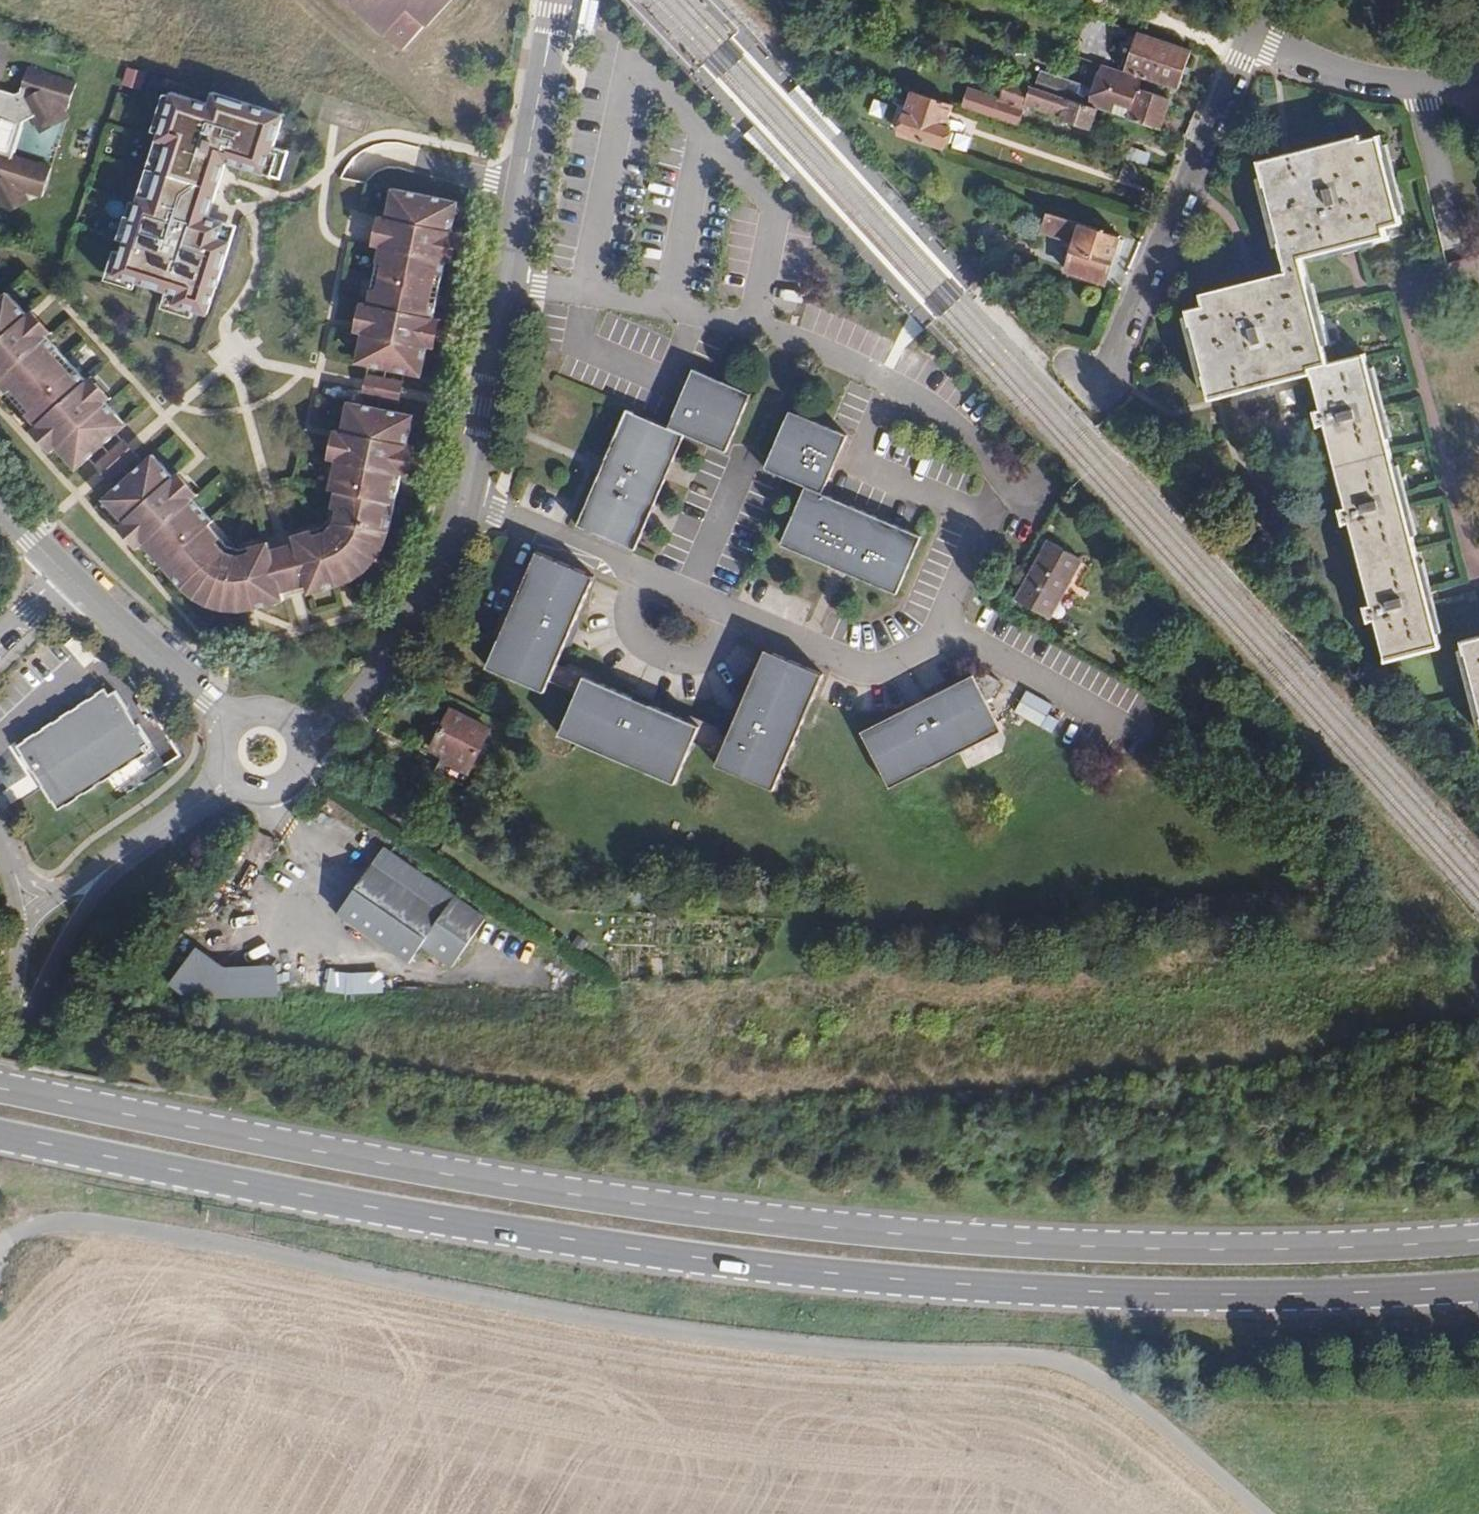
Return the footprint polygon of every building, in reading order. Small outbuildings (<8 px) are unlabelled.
[(455,0),(338,0),(384,41),(407,15),(427,32),(455,0)] [(1177,90),(1191,50),(1137,32),(1124,72),(1142,78),(1177,90)] [(1170,100),(1139,89),(1142,78),(1124,72),(1102,65),(1094,89),(1041,71),(1036,88),(1097,109),(1159,131),(1170,100)] [(23,121),(34,117),(41,133),(66,120),(59,106),(66,108),(71,95),(74,83),(26,67),(19,91),(15,93),(0,89),(0,205),(3,210),(26,197),(20,190),(40,197),(50,168),(12,156),(23,121)] [(1036,88),(1003,77),(997,96),(995,102),(1019,110),(1021,105),(1027,107),(1057,118),(1058,120),(1089,131),(1097,109),(1036,88)] [(995,102),(997,96),(967,87),(961,106),(1021,126),(1027,107),(1021,105),(1019,110),(995,102)] [(944,125),(950,104),(912,91),(898,132),(943,146),(950,127),(944,125)] [(143,197),(118,274),(181,294),(178,304),(211,314),(233,241),(222,238),(227,223),(210,218),(228,161),(281,178),(289,153),(275,148),(285,115),(216,93),(212,105),(176,94),(161,140),(171,143),(153,200),(143,197)] [(1437,647),(1363,356),(1326,365),(1298,259),(1380,238),(1383,237),(1384,236),(1382,228),(1399,223),(1377,138),(1360,143),(1358,137),(1257,163),(1286,273),(1199,295),(1203,307),(1186,312),(1209,400),(1311,374),(1321,410),(1314,413),(1317,427),(1324,425),(1346,508),(1339,511),(1342,524),(1349,522),(1371,605),(1364,607),(1368,622),(1374,620),(1385,661),(1437,647)] [(1161,193),(1169,176),(1126,161),(1120,179),(1161,193)] [(447,262),(447,259),(433,256),(434,251),(437,251),(441,237),(437,236),(439,230),(453,233),(453,229),(459,202),(395,188),(389,216),(387,225),(380,224),(377,237),(384,239),(381,249),(369,303),(368,311),(361,309),(358,325),(365,327),(364,335),(358,362),(423,376),(429,347),(415,344),(417,337),(419,338),(423,323),(420,323),(421,315),(434,318),(447,262)] [(1104,285),(1120,237),(1047,213),(1041,233),(1072,243),(1063,272),(1104,285)] [(387,225),(389,216),(381,215),(380,224),(387,225)] [(454,263),(460,231),(453,229),(453,233),(439,230),(437,236),(441,237),(437,251),(434,251),(433,256),(447,259),(447,262),(454,263)] [(381,249),(384,239),(377,237),(375,247),(381,249)] [(90,379),(53,338),(50,336),(40,345),(35,340),(39,337),(30,327),(26,330),(22,325),(33,315),(31,313),(12,292),(0,302),(0,379),(3,382),(17,398),(40,423),(46,430),(41,435),(50,446),(56,441),(61,448),(80,469),(130,424),(111,404),(110,402),(99,412),(94,406),(97,403),(88,393),(84,395),(80,390),(91,380),(90,379)] [(58,333),(36,308),(31,313),(33,315),(22,325),(26,330),(30,327),(39,337),(35,340),(40,345),(50,336),(53,338),(58,333)] [(435,349),(441,319),(434,318),(421,315),(420,323),(423,323),(419,338),(417,337),(415,344),(429,347),(435,349)] [(364,335),(365,327),(358,325),(356,333),(364,335)] [(693,372),(669,429),(628,412),(579,529),(637,552),(685,437),(726,454),(751,396),(693,372)] [(117,398),(95,373),(90,379),(91,380),(80,390),(84,395),(88,393),(97,403),(94,406),(99,412),(110,402),(111,404),(117,398)] [(403,392),(406,381),(369,373),(366,384),(364,395),(400,404),(403,392)] [(374,548),(378,542),(380,537),(382,532),(383,528),(391,530),(404,474),(404,472),(390,469),(392,463),(395,463),(398,449),(394,448),(395,442),(408,445),(409,443),(415,415),(350,401),(345,430),(343,439),(336,437),(332,451),(340,453),(338,460),(332,489),(336,491),(331,519),(324,525),(296,533),(299,542),(310,585),(312,593),(341,585),(338,575),(350,570),(357,565),(363,561),(368,556),(374,548)] [(923,538),(824,495),(848,438),(790,413),(766,471),(807,489),(783,546),(899,595),(923,538)] [(46,430),(40,423),(35,428),(41,435),(46,430)] [(343,439),(345,430),(337,428),(336,437),(343,439)] [(133,446),(126,439),(98,464),(105,472),(114,482),(142,457),(133,446)] [(61,448),(56,441),(50,446),(56,452),(61,448)] [(410,475),(416,444),(409,443),(408,445),(395,442),(394,448),(398,449),(395,463),(392,463),(390,469),(404,472),(404,474),(410,475)] [(338,460),(340,453),(332,451),(331,459),(338,460)] [(274,549),(271,540),(243,548),(231,545),(212,523),(216,519),(196,499),(195,497),(184,507),(180,503),(183,501),(173,489),(170,491),(167,486),(177,477),(175,474),(156,453),(106,498),(126,519),(132,526),(127,531),(137,542),(142,538),(147,544),(163,562),(186,587),(193,580),(202,587),(208,591),(213,593),(221,596),(227,598),(231,599),(236,600),(242,600),(246,600),(251,599),(255,599),(258,608),(287,599),(285,591),(274,549)] [(203,493),(181,469),(175,474),(177,477),(167,486),(170,491),(173,489),(183,501),(180,503),(184,507),(195,497),(196,499),(203,493)] [(132,526),(126,519),(121,524),(127,531),(132,526)] [(147,544),(142,538),(137,542),(142,548),(147,544)] [(310,585),(299,542),(286,546),(274,549),(285,591),(297,588),(310,585)] [(1063,596),(1082,561),(1050,543),(1031,578),(1063,596)] [(777,791),(825,676),(767,651),(749,694),(741,697),(734,715),(737,722),(730,738),(725,737),(721,729),(694,717),(686,720),(658,709),(655,701),(640,694),(631,697),(604,686),(601,678),(572,666),(566,669),(559,667),(566,652),(574,648),(581,630),(577,622),(596,578),(539,554),(490,670),(547,695),(552,684),(580,696),(562,737),(679,786),(696,746),(722,757),(719,767),(777,791)] [(1073,601),(1093,567),(1082,561),(1063,596),(1073,601)] [(1050,620),(1063,596),(1031,578),(1017,602),(1050,620)] [(1059,625),(1073,601),(1063,596),(1050,620),(1059,625)] [(1461,643),(1478,711),(1478,639),(1461,643)] [(875,754),(888,779),(893,790),(909,782),(1005,731),(989,701),(992,699),(1002,682),(987,674),(978,679),(975,675),(965,680),(946,691),(938,694),(901,714),(864,733),(875,754)] [(38,769),(46,765),(54,777),(46,782),(57,799),(59,798),(63,805),(70,801),(71,801),(73,802),(84,795),(82,793),(90,788),(91,790),(102,784),(100,782),(106,778),(110,778),(119,773),(118,771),(125,766),(127,767),(136,762),(137,757),(142,754),(145,756),(154,751),(149,743),(156,739),(144,720),(142,721),(132,706),(135,705),(122,685),(114,689),(111,683),(103,689),(102,692),(96,696),(94,694),(84,701),(85,703),(77,708),(75,706),(65,712),(66,714),(59,719),(58,717),(48,723),(49,726),(43,729),(40,728),(29,736),(29,738),(25,741),(24,743),(29,750),(29,752),(29,754),(38,769)] [(1015,713),(1052,734),(1063,714),(1026,694),(1015,713)] [(470,775),(493,729),(453,709),(433,747),(449,756),(446,762),(470,775)] [(464,785),(470,775),(446,762),(440,773),(464,785)] [(384,848),(338,915),(410,964),(421,948),(451,968),(486,918),(384,848)] [(197,947),(171,987),(205,1010),(213,998),(280,998),(280,967),(227,967),(197,947)] [(281,958),(282,997),(293,997),(292,958),(281,958)] [(328,995),(385,993),(384,971),(327,972),(328,995)]
